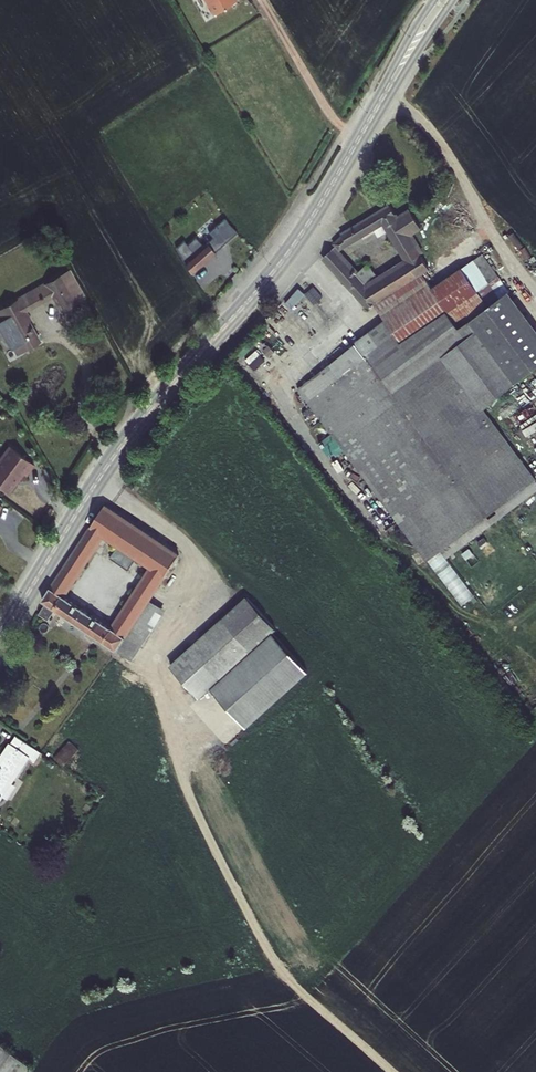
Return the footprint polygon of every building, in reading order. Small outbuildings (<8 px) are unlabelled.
[(234,0),(203,0),(212,16),(235,2),(234,0)] [(389,204),(334,242),(321,259),(367,310),(434,268),(413,235),(421,232),(408,211),(394,216),(389,204)] [(237,236),(241,231),(228,220),(191,256),(200,264),(233,232),(237,236)] [(432,289),(424,276),(375,306),(383,321),(298,390),(331,435),(344,452),(427,563),(428,562),(462,607),(474,596),(447,560),(535,493),(535,480),(483,411),(535,370),(535,332),(508,295),(499,299),(490,286),(498,278),(483,254),(432,289)] [(45,343),(26,309),(47,298),(58,319),(78,309),(60,275),(0,307),(0,346),(9,362),(45,343)] [(344,452),(331,435),(319,444),(321,446),(323,449),(323,450),(328,456),(333,453),(336,457),(344,452)] [(9,447),(0,459),(0,490),(8,496),(34,465),(9,447)] [(174,560),(100,511),(55,581),(68,590),(91,554),(96,557),(103,546),(98,543),(99,540),(115,551),(107,562),(124,573),(132,561),(148,572),(142,582),(154,590),(174,560)] [(68,590),(55,581),(51,589),(62,597),(68,590)] [(149,600),(154,590),(142,582),(135,591),(149,600)] [(44,607),(57,615),(113,653),(146,605),(149,600),(135,591),(107,632),(60,600),(62,597),(51,589),(43,600),(47,603),(44,607)] [(172,667),(199,701),(211,689),(247,731),(309,677),(275,635),(278,632),(248,599),(172,667)] [(149,627),(150,630),(163,609),(149,600),(146,605),(152,610),(143,622),(149,627)] [(119,658),(143,622),(152,610),(146,605),(113,653),(119,658)] [(37,618),(49,626),(57,615),(44,607),(37,618)] [(119,658),(128,663),(150,630),(149,627),(143,622),(119,658)] [(41,751),(18,734),(0,758),(0,793),(28,757),(34,761),(41,751)] [(0,1053),(0,1071),(24,1071),(0,1053)]
